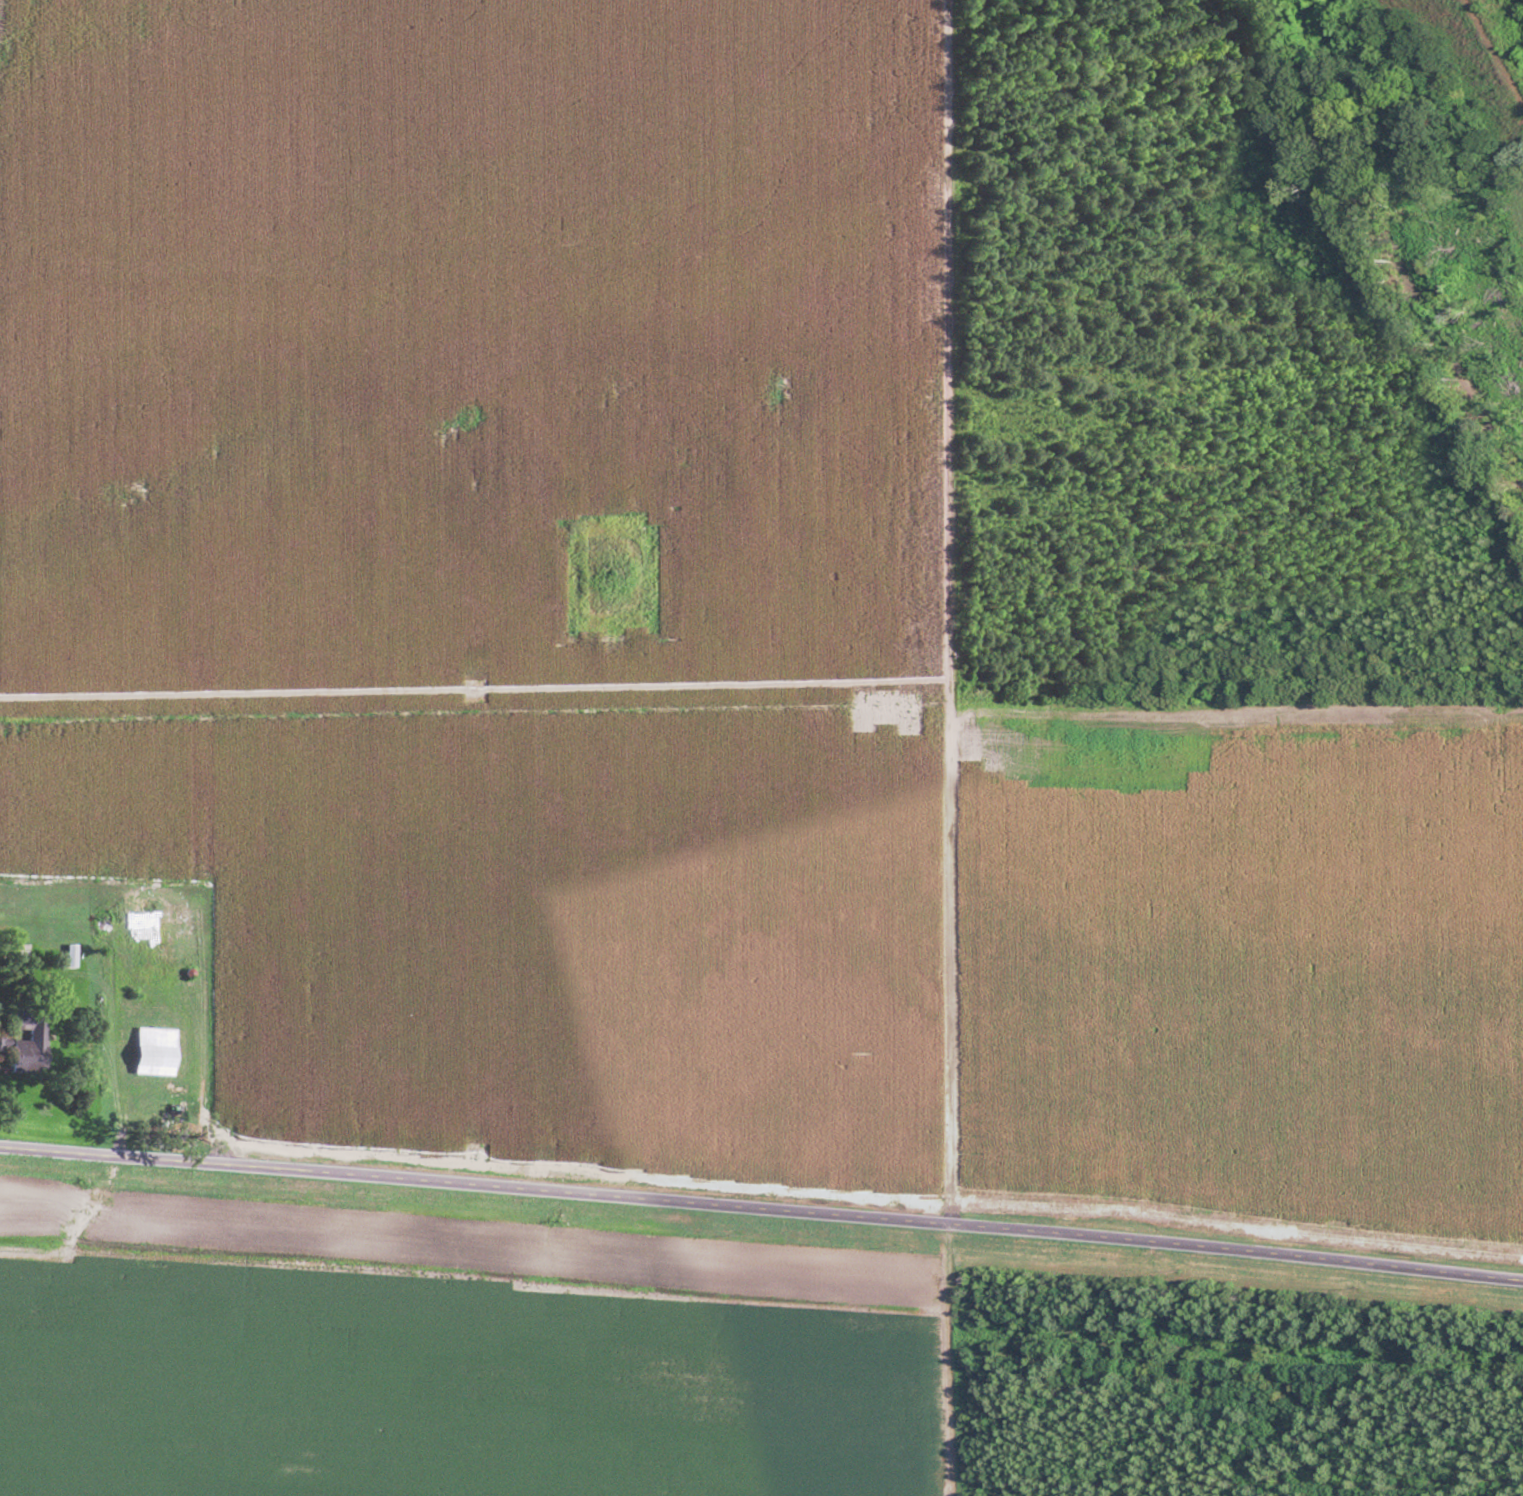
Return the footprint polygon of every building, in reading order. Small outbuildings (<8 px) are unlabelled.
[(76,945),(66,945),(66,968),(76,968),(76,945)] [(174,1030),(136,1028),(134,1075),(172,1076),(174,1030)]
